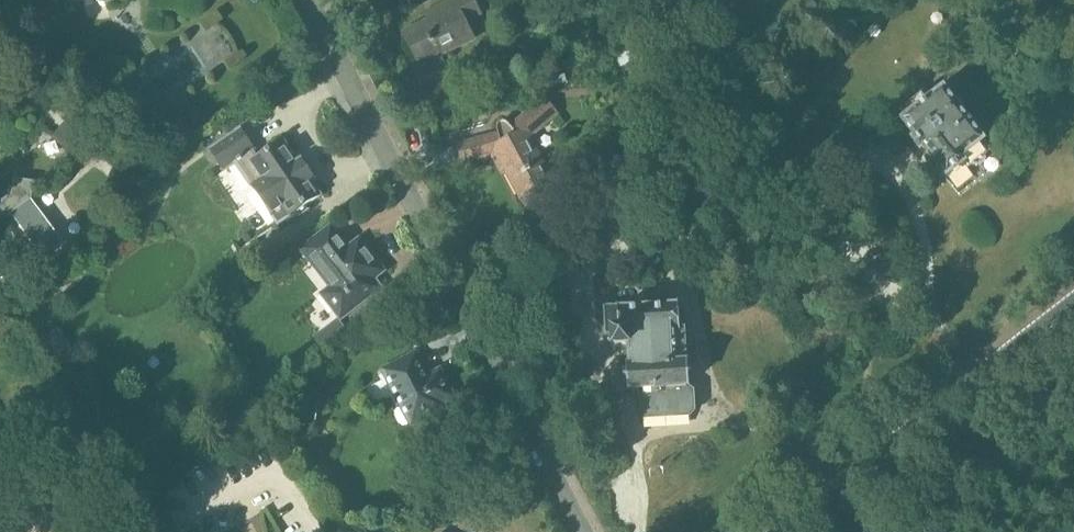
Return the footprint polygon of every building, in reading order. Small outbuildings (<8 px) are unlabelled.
[(481,15),(474,0),(454,0),(441,7),(445,15),(405,36),(424,74),(445,64),(441,56),(474,39),(465,23),(481,15)] [(677,0),(648,0),(669,13),(677,0)] [(669,13),(682,20),(694,0),(677,0),(669,13)] [(621,68),(642,56),(637,48),(616,59),(621,68)] [(987,154),(990,151),(983,143),(984,142),(972,126),(974,125),(971,122),(970,123),(945,91),(904,123),(917,139),(914,141),(920,149),(923,147),(948,178),(966,164),(969,168),(972,166),(978,166),(986,160),(987,154)] [(497,131),(498,135),(459,145),(464,162),(498,153),(520,196),(552,179),(545,167),(544,167),(528,139),(559,115),(546,96),(509,126),(507,124),(505,123),(503,122),(501,123),(499,124),(498,126),(497,129),(497,131)] [(298,164),(289,150),(284,153),(278,145),(257,160),(252,152),(254,150),(240,131),(211,151),(224,171),(236,163),(237,165),(245,160),(262,185),(255,190),(279,225),(320,196),(311,183),(314,180),(302,161),(298,164)] [(10,214),(29,201),(30,201),(33,182),(13,179),(10,195),(0,202),(0,222),(10,214)] [(29,201),(10,214),(25,233),(25,234),(42,257),(61,244),(29,201)] [(329,225),(299,250),(330,290),(324,295),(342,318),(380,289),(372,280),(383,271),(360,241),(349,250),(340,238),(329,225)] [(604,286),(631,286),(631,272),(604,272),(604,286)] [(692,415),(697,411),(695,392),(691,388),(689,364),(680,364),(678,331),(680,331),(678,307),(674,307),(674,304),(666,297),(655,298),(648,305),(648,309),(631,310),(631,305),(606,307),(608,335),(611,335),(612,343),(617,343),(617,347),(631,346),(632,367),(631,367),(632,391),(644,391),(645,418),(692,415)] [(338,319),(321,332),(329,342),(346,329),(338,319)] [(415,356),(386,371),(404,406),(410,403),(418,419),(441,407),(439,403),(451,397),(439,374),(427,380),(415,356)] [(318,402),(302,400),(299,418),(315,421),(318,402)]
